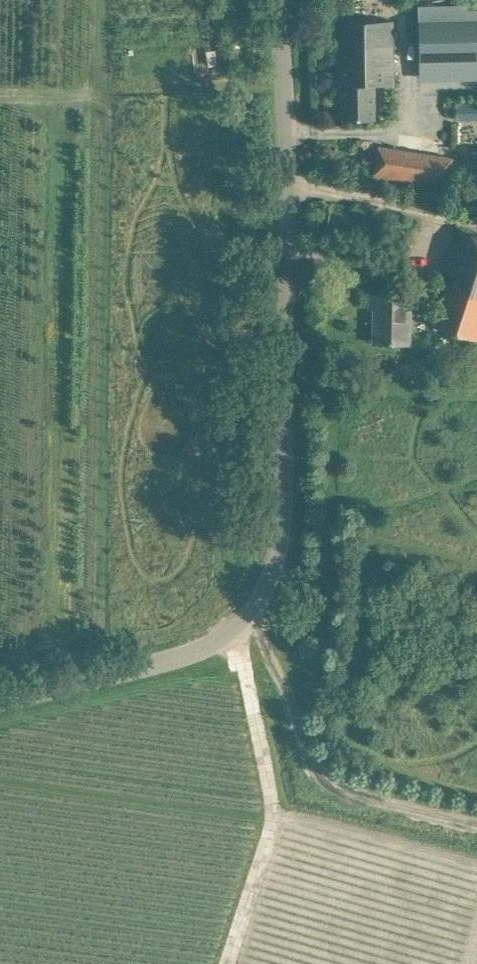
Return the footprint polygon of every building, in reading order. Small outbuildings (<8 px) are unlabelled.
[(419,21),(420,61),(476,60),(476,20),(470,20),(467,20),(419,21)] [(392,22),(355,22),(335,23),(336,87),(342,86),(342,121),(374,120),(374,86),(393,86),(392,22)] [(452,157),(398,148),(378,145),(373,179),(447,191),(452,157)] [(448,271),(450,272),(446,287),(447,287),(434,326),(476,341),(476,339),(476,237),(461,231),(448,271)] [(411,295),(389,295),(369,295),(369,309),(376,309),(376,318),(374,318),(373,344),(409,345),(411,295)]
